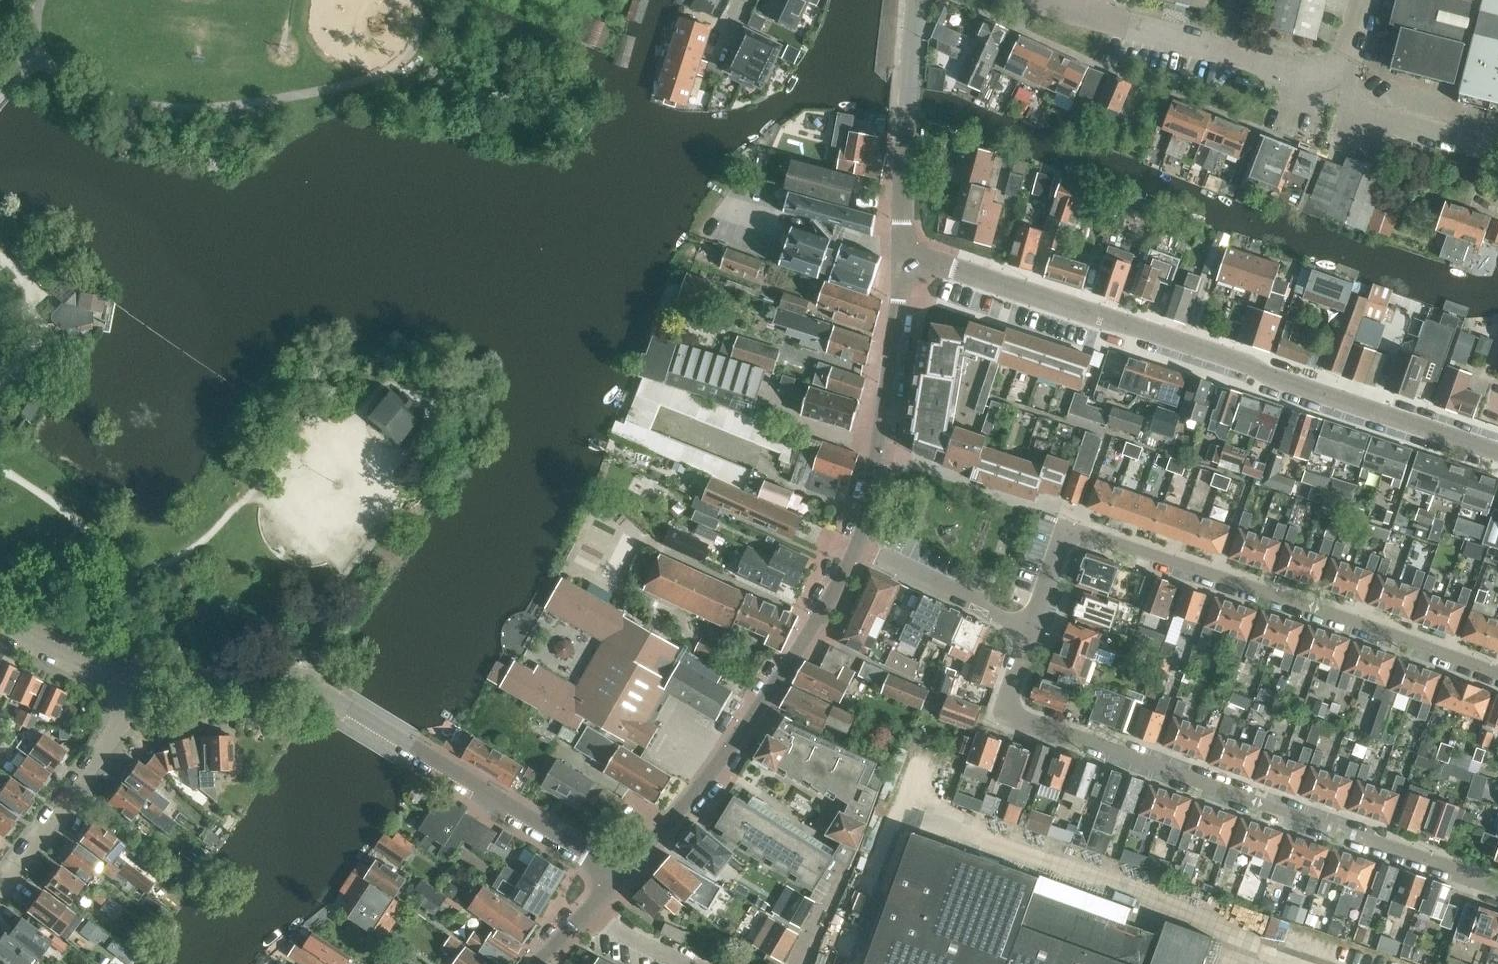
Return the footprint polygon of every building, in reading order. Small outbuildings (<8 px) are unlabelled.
[(640,23),(648,0),(634,0),(627,19),(640,23)] [(810,3),(817,6),(820,0),(773,0),(766,15),(794,28),(807,1),(810,3)] [(1208,11),(1211,0),(1177,0),(1176,5),(1189,8),(1189,6),(1208,11)] [(1317,40),(1327,0),(1276,0),(1270,28),(1317,40)] [(1390,25),(1401,28),(1391,68),(1454,85),(1464,44),(1472,46),(1483,0),(1396,0),(1390,25)] [(1476,107),(1497,112),(1497,0),(1483,0),(1472,46),(1457,102),(1476,107)] [(950,9),(940,5),(933,20),(943,25),(950,9)] [(754,13),(753,16),(749,24),(757,29),(763,18),(754,13)] [(584,22),(580,34),(578,40),(604,50),(613,27),(586,17),(584,22)] [(573,32),(580,34),(584,22),(578,19),(573,32)] [(657,95),(686,105),(696,74),(701,59),(711,28),(682,19),(657,95)] [(985,20),(976,40),(999,51),(1008,31),(985,20)] [(740,83),(741,83),(763,38),(745,29),(725,70),(732,73),(730,77),(740,82),(740,83)] [(613,64),(627,68),(636,37),(622,34),(613,64)] [(1006,68),(1023,76),(1038,44),(1020,36),(1006,68)] [(763,38),(741,83),(743,84),(753,89),(755,85),(761,88),(781,46),(763,38)] [(939,39),(938,50),(946,53),(950,44),(939,39)] [(976,40),(967,60),(990,70),(991,68),(999,51),(976,40)] [(790,44),(786,53),(795,57),(798,58),(802,49),(790,44)] [(1023,76),(1040,84),(1055,52),(1038,44),(1023,76)] [(1040,84),(1057,92),(1072,59),(1055,52),(1040,84)] [(701,59),(696,74),(704,76),(709,62),(701,59)] [(1072,59),(1057,92),(1074,100),(1089,67),(1072,59)] [(958,80),(980,90),(990,70),(967,60),(958,80)] [(928,88),(928,89),(944,91),(947,70),(930,68),(928,88)] [(991,68),(990,70),(980,90),(977,98),(989,103),(1002,73),(991,68)] [(1084,97),(1070,134),(1085,138),(1095,114),(1115,122),(1120,111),(1131,85),(1111,76),(1090,68),(1079,95),(1084,97)] [(1167,154),(1174,156),(1193,109),(1174,101),(1163,128),(1175,133),(1167,154)] [(1013,110),(1033,117),(1036,110),(1017,102),(1013,110)] [(1190,139),(1201,143),(1212,116),(1193,109),(1174,156),(1182,160),(1190,139)] [(878,115),(877,125),(885,125),(886,115),(878,115)] [(1074,121),(1059,115),(1054,126),(1070,133),(1074,121)] [(1204,168),(1212,171),(1231,123),(1212,116),(1201,143),(1212,148),(1204,168)] [(1231,123),(1212,171),(1219,174),(1227,154),(1239,159),(1250,131),(1231,123)] [(847,149),(842,148),(837,170),(882,179),(886,156),(875,154),(878,138),(851,132),(847,149)] [(1240,187),(1297,210),(1313,168),(1294,160),(1298,150),(1261,135),(1240,187)] [(1140,152),(1144,141),(1132,137),(1128,148),(1140,152)] [(953,181),(963,183),(954,218),(963,221),(958,238),(991,247),(1002,205),(993,203),(996,191),(987,189),(996,154),(963,145),(953,181)] [(1317,158),(1313,168),(1297,210),(1323,220),(1343,167),(1317,158)] [(1366,229),(1373,209),(1388,169),(1348,158),(1326,216),(1365,232),(1366,229)] [(787,190),(846,206),(846,205),(854,178),(854,176),(795,161),(794,162),(787,189),(787,190)] [(1033,193),(1048,198),(1050,190),(1051,190),(1056,176),(1040,171),(1033,193)] [(1005,194),(1019,197),(1025,176),(1011,172),(1005,194)] [(1210,177),(1201,173),(1199,180),(1208,184),(1210,177)] [(1064,179),(1052,206),(1079,215),(1088,189),(1064,179)] [(836,224),(872,236),(876,216),(789,192),(784,212),(836,224)] [(1119,217),(1132,222),(1138,205),(1125,200),(1119,217)] [(1440,258),(1451,262),(1468,210),(1446,203),(1437,231),(1448,235),(1440,258)] [(1052,206),(1046,224),(1072,233),(1079,215),(1052,206)] [(1373,209),(1366,229),(1388,237),(1396,217),(1373,209)] [(1468,210),(1451,262),(1462,266),(1470,242),(1481,246),(1490,218),(1468,210)] [(1497,243),(1497,222),(1494,220),(1488,240),(1497,243)] [(1039,242),(1066,251),(1072,233),(1046,224),(1039,242)] [(1009,264),(1032,270),(1042,231),(1020,225),(1009,264)] [(882,257),(792,227),(779,265),(819,279),(821,272),(832,276),(830,282),(869,296),(882,257)] [(1215,276),(1230,237),(1219,232),(1213,247),(1203,271),(1215,276)] [(1118,301),(1119,301),(1131,265),(1132,262),(1134,254),(1119,249),(1109,246),(1108,248),(1105,257),(1093,293),(1116,300),(1118,301)] [(1173,249),(1165,246),(1158,269),(1141,264),(1131,295),(1154,303),(1165,272),(1173,249)] [(764,261),(728,248),(721,268),(745,277),(746,275),(746,273),(758,277),(764,261)] [(1228,248),(1217,280),(1254,292),(1249,306),(1264,311),(1265,311),(1269,297),(1271,292),(1284,296),(1288,287),(1274,282),(1276,278),(1280,265),(1228,248)] [(1045,277),(1064,284),(1083,289),(1090,266),(1074,261),(1076,254),(1066,251),(1065,253),(1053,249),(1045,277)] [(15,258),(25,270),(35,262),(24,250),(15,258)] [(1305,269),(1296,293),(1305,296),(1304,297),(1343,310),(1352,286),(1313,272),(1305,269)] [(677,302),(702,311),(712,283),(687,274),(677,302)] [(1162,317),(1186,325),(1202,278),(1188,274),(1183,288),(1173,285),(1162,317)] [(833,319),(874,333),(882,301),(826,281),(817,306),(835,312),(833,319)] [(1269,297),(1265,311),(1278,316),(1284,296),(1271,292),(1269,297)] [(809,301),(785,293),(781,307),(804,315),(809,301)] [(78,326),(90,323),(91,323),(90,310),(101,312),(103,298),(81,294),(78,307),(63,305),(55,313),(56,321),(64,329),(76,327),(78,326)] [(1351,295),(1337,330),(1323,369),(1341,375),(1355,336),(1363,315),(1365,309),(1368,301),(1351,295)] [(1365,309),(1363,315),(1382,322),(1387,306),(1368,299),(1368,301),(1365,309)] [(1249,306),(1237,341),(1269,352),(1281,317),(1278,316),(1265,311),(1264,311),(1249,306)] [(774,319),(782,321),(782,319),(790,322),(786,334),(801,338),(800,344),(866,365),(873,339),(869,338),(778,308),(774,319)] [(1386,389),(1412,398),(1420,376),(1437,382),(1456,329),(1455,329),(1459,319),(1430,309),(1427,319),(1426,319),(1412,356),(1399,352),(1386,389)] [(1276,354),(1307,365),(1316,337),(1306,334),(1306,336),(1292,332),(1294,324),(1287,321),(1282,337),(1276,354)] [(992,361),(1000,363),(1080,390),(1091,357),(1046,342),(1007,329),(1005,334),(971,323),(968,330),(933,325),(930,343),(921,341),(919,358),(916,371),(914,388),(919,389),(917,401),(912,401),(909,418),(914,419),(912,431),(907,430),(906,432),(917,434),(914,448),(914,450),(915,452),(916,453),(918,454),(935,460),(945,463),(944,466),(960,471),(972,475),(971,480),(1035,501),(1038,489),(1059,496),(1070,463),(1048,456),(1044,467),(984,447),(987,438),(981,436),(956,428),(954,435),(947,433),(961,349),(965,350),(965,352),(992,361)] [(1466,354),(1472,336),(1461,331),(1454,350),(1466,354)] [(1479,335),(1475,348),(1491,353),(1495,339),(1479,335)] [(657,338),(649,363),(697,378),(700,370),(703,371),(706,372),(701,390),(750,405),(758,380),(719,368),(722,360),(704,355),(705,353),(657,338)] [(731,358),(773,372),(779,352),(737,339),(731,358)] [(1364,384),(1365,381),(1377,385),(1387,355),(1354,343),(1343,376),(1364,384)] [(1090,364),(1099,367),(1104,354),(1094,351),(1090,364)] [(1126,391),(1138,394),(1148,363),(1129,357),(1122,378),(1113,375),(1108,389),(1125,395),(1126,391)] [(983,414),(1000,363),(992,361),(975,411),(983,414)] [(813,383),(860,399),(866,379),(861,377),(819,363),(813,383)] [(1138,394),(1157,401),(1167,369),(1148,363),(1138,394)] [(1435,404),(1472,418),(1480,395),(1465,390),(1471,375),(1448,367),(1435,404)] [(1167,369),(1157,401),(1177,407),(1187,375),(1167,369)] [(791,394),(796,379),(783,375),(779,391),(791,394)] [(1180,415),(1199,422),(1203,423),(1210,402),(1206,400),(1211,383),(1192,377),(1180,415)] [(641,386),(625,431),(685,453),(702,408),(641,386)] [(1210,425),(1208,430),(1211,431),(1215,432),(1215,433),(1219,440),(1225,442),(1228,435),(1230,428),(1233,418),(1241,393),(1222,387),(1210,425)] [(827,422),(835,395),(810,388),(802,415),(827,422)] [(372,415),(374,422),(395,440),(402,441),(422,418),(415,412),(419,407),(404,393),(399,398),(392,392),(372,415)] [(1106,426),(1125,433),(1133,411),(1114,404),(1110,416),(1102,413),(1104,410),(1087,404),(1089,397),(1075,392),(1068,413),(1107,425),(1106,426)] [(1231,429),(1251,435),(1263,400),(1243,393),(1231,429)] [(860,403),(835,395),(827,422),(852,429),(860,403)] [(30,398),(21,413),(27,417),(29,418),(38,402),(30,398)] [(1263,400),(1251,435),(1271,442),(1283,407),(1263,400)] [(1151,430),(1173,437),(1179,419),(1175,418),(1176,414),(1158,408),(1151,430)] [(1133,411),(1125,433),(1136,437),(1144,416),(1133,411)] [(1293,411),(1287,431),(1315,441),(1322,420),(1293,411)] [(1046,416),(1040,434),(1056,439),(1062,421),(1046,416)] [(1315,451),(1337,458),(1347,428),(1325,421),(1315,451)] [(1347,428),(1337,458),(1359,466),(1369,436),(1347,428)] [(1315,441),(1287,431),(1282,446),(1280,446),(1279,449),(1281,450),(1280,450),(1309,460),(1315,441)] [(1073,471),(1090,476),(1102,441),(1099,436),(1086,432),(1073,471)] [(795,471),(792,480),(791,483),(807,489),(834,498),(841,478),(846,480),(851,478),(859,455),(858,454),(858,455),(806,436),(804,442),(800,455),(797,463),(795,471)] [(1369,469),(1383,474),(1392,445),(1392,443),(1372,437),(1362,467),(1359,477),(1366,479),(1369,469)] [(1127,442),(1122,454),(1130,457),(1131,455),(1135,445),(1127,442)] [(1392,445),(1383,474),(1394,477),(1391,486),(1399,489),(1402,480),(1412,450),(1398,445),(1392,443),(1392,445)] [(1219,446),(1211,444),(1209,450),(1206,459),(1218,463),(1223,448),(1219,446)] [(1221,459),(1243,466),(1248,452),(1226,444),(1221,459)] [(1131,455),(1130,457),(1138,460),(1143,447),(1135,445),(1131,455)] [(1408,488),(1435,497),(1446,461),(1420,453),(1408,488)] [(1263,483),(1292,493),(1296,480),(1276,474),(1281,457),(1272,454),(1264,480),(1263,483)] [(795,471),(797,463),(782,457),(779,466),(784,467),(795,471)] [(1170,457),(1166,470),(1174,473),(1179,460),(1170,457)] [(1255,477),(1261,479),(1266,463),(1247,458),(1242,472),(1255,477)] [(1179,460),(1174,473),(1182,476),(1187,463),(1179,460)] [(1435,497),(1462,505),(1473,470),(1446,461),(1435,497)] [(676,462),(673,469),(683,473),(686,466),(676,462)] [(795,471),(784,467),(781,476),(792,480),(795,471)] [(1462,505),(1488,514),(1497,483),(1497,478),(1473,470),(1462,505)] [(1301,481),(1327,489),(1330,480),(1304,471),(1301,481)] [(1064,499),(1080,505),(1090,477),(1073,472),(1064,499)] [(1215,473),(1210,485),(1219,488),(1223,476),(1215,473)] [(1223,476),(1219,488),(1227,491),(1231,479),(1223,476)] [(1255,477),(1252,483),(1261,487),(1262,487),(1263,483),(1264,480),(1261,479),(1255,477)] [(752,489),(756,491),(755,495),(788,508),(794,492),(757,478),(752,489)] [(722,508),(733,513),(751,521),(753,516),(768,522),(766,527),(792,538),(793,536),(801,518),(760,500),(753,497),(744,493),(743,492),(737,490),(722,483),(713,479),(704,500),(721,507),(722,508)] [(1327,490),(1352,498),(1356,486),(1331,479),(1327,490)] [(1087,507),(1110,515),(1120,488),(1097,480),(1087,507)] [(1230,558),(1250,564),(1260,536),(1246,531),(1257,498),(1262,487),(1261,487),(1252,483),(1248,495),(1240,516),(1235,529),(1239,530),(1230,558)] [(1110,515),(1132,523),(1142,496),(1120,488),(1110,515)] [(1310,488),(1307,499),(1319,503),(1323,492),(1310,488)] [(1321,506),(1321,507),(1330,510),(1334,498),(1325,495),(1321,506)] [(696,496),(692,507),(717,517),(721,507),(704,500),(696,496)] [(1132,523),(1154,531),(1164,504),(1142,496),(1132,523)] [(1276,572),(1296,579),(1306,551),(1292,546),(1308,503),(1297,499),(1293,511),(1284,541),(1286,544),(1276,572)] [(1154,531),(1176,539),(1186,512),(1164,504),(1154,531)] [(1345,515),(1361,521),(1365,511),(1349,505),(1345,515)] [(1280,543),(1284,541),(1293,511),(1284,508),(1274,541),(1260,536),(1250,564),(1270,571),(1280,543)] [(1494,508),(1482,544),(1497,549),(1497,510),(1494,508)] [(1383,509),(1379,521),(1388,524),(1392,512),(1383,509)] [(1420,509),(1416,520),(1420,521),(1431,525),(1435,514),(1420,509)] [(697,511),(693,520),(714,529),(719,520),(716,519),(697,511)] [(1176,539),(1198,546),(1207,519),(1186,512),(1176,539)] [(1483,538),(1487,525),(1459,517),(1455,530),(1483,538)] [(1207,519),(1198,546),(1220,554),(1230,527),(1207,519)] [(1435,519),(1428,538),(1438,541),(1444,522),(1435,519)] [(1326,558),(1330,556),(1336,540),(1335,540),(1341,524),(1332,520),(1320,556),(1306,551),(1296,579),(1317,586),(1326,558)] [(1419,523),(1415,535),(1426,539),(1431,525),(1420,521),(1419,523)] [(1366,533),(1387,540),(1390,530),(1369,523),(1366,533)] [(663,543),(702,561),(709,545),(671,527),(663,543)] [(1322,588),(1342,595),(1353,567),(1339,562),(1342,552),(1346,543),(1347,539),(1339,536),(1335,546),(1334,546),(1330,556),(1332,560),(1322,588)] [(1463,554),(1481,560),(1483,552),(1484,549),(1466,544),(1466,546),(1463,554)] [(779,546),(773,559),(775,560),(771,567),(785,573),(782,580),(796,587),(808,559),(779,546)] [(775,560),(773,559),(748,548),(736,573),(777,591),(782,580),(785,573),(771,567),(775,560)] [(1076,585),(1108,596),(1119,565),(1086,553),(1086,555),(1082,557),(1081,557),(1078,566),(1081,570),(1080,572),(1076,585)] [(1373,573),(1373,572),(1374,573),(1377,565),(1380,556),(1376,555),(1372,553),(1366,571),(1353,567),(1342,595),(1356,599),(1359,601),(1363,602),(1373,574),(1373,573)] [(767,638),(765,644),(774,648),(781,652),(798,616),(660,555),(644,590),(732,630),(735,623),(767,638)] [(633,560),(631,566),(641,571),(646,560),(640,557),(633,560)] [(1378,572),(1377,574),(1378,575),(1378,576),(1368,604),(1369,604),(1375,606),(1388,611),(1398,583),(1385,578),(1391,561),(1389,560),(1383,558),(1378,572)] [(870,570),(862,588),(893,602),(901,584),(870,570)] [(1398,583),(1388,611),(1409,618),(1418,590),(1420,588),(1426,573),(1417,570),(1411,587),(1398,583)] [(1140,575),(1134,592),(1131,594),(1118,589),(1114,599),(1127,604),(1141,608),(1144,595),(1150,578),(1140,575)] [(1414,621),(1434,628),(1443,599),(1431,595),(1436,578),(1428,576),(1423,591),(1423,593),(1414,621)] [(536,669),(534,672),(527,668),(516,662),(515,661),(511,669),(507,666),(505,665),(498,661),(488,680),(493,682),(496,684),(502,687),(512,693),(536,707),(541,710),(578,731),(583,721),(585,718),(615,735),(625,741),(627,736),(647,747),(658,728),(647,722),(665,690),(717,720),(732,692),(718,684),(724,673),(624,616),(625,614),(594,596),(592,595),(580,588),(563,578),(545,608),(560,617),(603,641),(586,672),(577,687),(576,686),(549,671),(546,669),(543,668),(539,668),(536,669)] [(1143,611),(1166,620),(1177,588),(1169,585),(1167,581),(1159,578),(1155,580),(1154,580),(1143,611)] [(1195,626),(1196,622),(1206,594),(1192,590),(1183,587),(1181,592),(1173,615),(1186,619),(1183,626),(1181,631),(1186,633),(1192,635),(1195,626)] [(862,588),(854,606),(885,620),(893,602),(862,588)] [(1435,625),(1434,628),(1450,633),(1454,635),(1464,608),(1464,607),(1465,608),(1466,605),(1469,598),(1469,595),(1471,590),(1463,588),(1459,599),(1457,604),(1456,604),(1443,599),(1435,625)] [(1119,601),(1107,597),(1106,600),(1106,601),(1084,593),(1083,596),(1083,599),(1082,600),(1082,602),(1078,603),(1077,603),(1074,615),(1076,619),(1109,631),(1116,611),(1116,610),(1118,605),(1120,606),(1128,608),(1128,607),(1129,605),(1119,601)] [(923,632),(931,636),(945,605),(936,601),(936,600),(921,594),(900,639),(917,647),(923,632)] [(1486,597),(1478,594),(1473,606),(1481,609),(1486,597)] [(1226,633),(1236,605),(1215,598),(1206,625),(1202,624),(1192,655),(1202,658),(1207,641),(1212,628),(1226,633)] [(931,636),(951,645),(965,614),(945,605),(931,636)] [(1256,612),(1236,605),(1226,633),(1239,638),(1234,655),(1242,657),(1248,640),(1246,640),(1256,612)] [(854,606),(846,624),(877,638),(885,620),(854,606)] [(1260,642),(1273,647),(1283,618),(1262,611),(1252,640),(1246,657),(1255,659),(1260,642)] [(1462,638),(1484,646),(1494,619),(1471,611),(1462,638)] [(965,614),(951,645),(952,646),(949,654),(973,664),(980,646),(989,625),(975,618),(974,619),(965,614)] [(1283,618),(1273,647),(1286,651),(1280,668),(1289,671),(1294,654),(1293,654),(1303,625),(1283,618)] [(1497,651),(1497,621),(1494,619),(1484,646),(1497,651)] [(877,638),(846,624),(838,641),(869,655),(877,638)] [(1066,642),(1064,649),(1093,659),(1093,660),(1111,666),(1115,655),(1097,649),(1102,635),(1071,624),(1065,641),(1066,642)] [(1306,657),(1319,662),(1329,633),(1308,626),(1299,655),(1298,654),(1292,671),(1301,674),(1306,657)] [(1127,627),(1125,635),(1134,638),(1136,630),(1127,627)] [(1329,633),(1319,662),(1332,666),(1326,683),(1335,686),(1341,669),(1340,668),(1349,640),(1329,633)] [(1153,646),(1161,649),(1165,638),(1158,635),(1153,646)] [(1157,664),(1156,665),(1169,670),(1175,651),(1176,648),(1177,646),(1170,643),(1166,642),(1164,647),(1160,656),(1159,656),(1157,664)] [(695,651),(713,659),(717,651),(699,643),(695,651)] [(1352,674),(1365,678),(1375,650),(1354,643),(1344,671),(1338,688),(1346,691),(1352,674)] [(794,682),(826,698),(827,696),(840,703),(855,672),(843,666),(848,655),(831,646),(820,668),(806,662),(794,682)] [(973,664),(968,679),(994,688),(1005,655),(980,646),(973,664)] [(1093,659),(1064,649),(1061,656),(1056,654),(1050,671),(1063,675),(1060,683),(1082,691),(1085,683),(1093,660),(1093,659)] [(1385,685),(1395,657),(1375,650),(1365,678),(1378,683),(1373,697),(1383,701),(1386,691),(1385,685)] [(887,666),(906,675),(913,660),(894,651),(887,666)] [(913,660),(906,675),(913,678),(920,664),(913,660)] [(6,696),(18,670),(0,661),(0,694),(6,696)] [(1410,697),(1420,668),(1399,661),(1390,690),(1386,691),(1383,701),(1371,736),(1381,740),(1384,731),(1397,692),(1410,697)] [(858,675),(883,687),(881,692),(921,709),(928,691),(889,674),(864,662),(858,675)] [(1169,670),(1156,665),(1154,672),(1165,676),(1166,677),(1169,670)] [(1440,675),(1420,668),(1410,697),(1425,702),(1418,718),(1426,721),(1432,704),(1430,704),(1440,675)] [(7,697),(29,707),(41,680),(20,670),(7,697)] [(919,681),(931,686),(936,677),(923,671),(919,681)] [(1153,672),(1145,695),(1157,700),(1160,693),(1165,676),(1154,672),(1153,672)] [(1225,675),(1221,685),(1233,689),(1236,679),(1225,675)] [(940,692),(950,695),(955,680),(945,676),(940,692)] [(1436,704),(1459,711),(1468,685),(1454,680),(1445,677),(1436,704)] [(1031,697),(1032,697),(1033,701),(1064,711),(1071,689),(1041,678),(1038,686),(1035,687),(1031,697)] [(30,714),(25,725),(32,728),(39,713),(53,720),(55,717),(59,716),(62,710),(59,707),(66,693),(44,683),(30,714)] [(1101,724),(1131,734),(1142,703),(1085,683),(1082,691),(1098,697),(1109,701),(1101,724)] [(1468,685),(1459,711),(1482,719),(1491,693),(1483,690),(1468,685)] [(780,707),(807,719),(808,723),(823,730),(827,722),(848,732),(855,716),(792,686),(780,707)] [(1249,711),(1253,698),(1234,691),(1230,704),(1249,711)] [(1157,700),(1155,705),(1153,711),(1142,707),(1132,735),(1155,743),(1165,715),(1164,715),(1170,697),(1160,693),(1157,700)] [(1484,724),(1476,744),(1489,748),(1494,734),(1491,733),(1493,727),(1497,729),(1497,695),(1494,694),(1484,724)] [(939,719),(972,731),(981,707),(948,695),(939,719)] [(1098,697),(1090,719),(1101,724),(1109,701),(1098,697)] [(1164,746),(1184,753),(1194,724),(1181,720),(1187,703),(1178,700),(1173,717),(1174,717),(1164,746)] [(1316,700),(1312,713),(1315,714),(1319,715),(1324,718),(1329,705),(1316,700)] [(1326,716),(1325,718),(1324,720),(1324,721),(1330,723),(1333,724),(1333,725),(1335,719),(1336,717),(1337,715),(1340,705),(1339,705),(1339,704),(1338,704),(1331,702),(1326,716)] [(14,720),(25,725),(30,714),(19,709),(14,720)] [(825,835),(826,836),(841,843),(858,850),(859,850),(886,773),(876,769),(879,760),(793,722),(793,721),(779,712),(759,743),(762,745),(754,758),(777,772),(779,767),(788,773),(787,774),(801,783),(804,779),(812,784),(811,785),(826,794),(829,790),(837,795),(836,797),(850,805),(851,803),(854,805),(849,815),(841,811),(825,835)] [(1194,724),(1184,753),(1204,760),(1214,731),(1215,732),(1221,715),(1212,712),(1207,729),(1194,724)] [(1209,764),(1230,771),(1239,742),(1227,738),(1232,721),(1224,718),(1218,735),(1219,735),(1209,764)] [(1307,741),(1315,744),(1321,726),(1313,724),(1307,741)] [(575,748),(607,767),(604,772),(656,804),(673,778),(588,726),(575,748)] [(1239,742),(1230,771),(1250,778),(1260,749),(1261,750),(1267,733),(1258,730),(1252,747),(1239,742)] [(1347,731),(1345,738),(1352,740),(1355,733),(1347,731)] [(1384,731),(1381,740),(1393,744),(1397,735),(1384,731)] [(202,736),(204,771),(204,787),(214,787),(213,771),(232,770),(231,765),(233,763),(233,759),(231,757),(230,735),(227,735),(224,732),(216,733),(213,736),(202,736)] [(978,733),(968,762),(964,774),(987,782),(1001,741),(991,738),(992,735),(982,732),(981,734),(978,733)] [(28,753),(52,771),(58,762),(62,763),(66,757),(65,753),(66,751),(42,734),(28,753)] [(444,746),(456,753),(463,741),(452,734),(444,746)] [(957,751),(968,755),(974,739),(963,735),(957,751)] [(1265,752),(1255,781),(1275,788),(1285,760),(1272,755),(1278,738),(1269,735),(1263,752),(1265,752)] [(170,750),(154,754),(167,773),(187,768),(192,788),(199,787),(200,787),(204,787),(204,771),(199,771),(192,737),(182,739),(179,736),(172,738),(171,741),(168,742),(170,750)] [(463,758),(510,787),(517,775),(521,777),(526,768),(473,736),(468,744),(470,746),(463,758)] [(9,743),(22,752),(26,746),(14,737),(9,743)] [(1422,740),(1416,754),(1418,755),(1429,759),(1433,761),(1438,746),(1422,740)] [(1442,742),(1436,759),(1442,761),(1448,744),(1442,742)] [(1011,744),(1008,744),(996,780),(1020,789),(1033,752),(1023,749),(1021,745),(1014,743),(1011,744)] [(1015,805),(1024,808),(1032,786),(1028,785),(1029,781),(1039,784),(1040,784),(1051,750),(1052,749),(1036,744),(1033,752),(1020,789),(1015,805)] [(1448,744),(1442,761),(1443,762),(1448,764),(1453,749),(1454,746),(1448,744)] [(1478,746),(1474,759),(1483,762),(1487,749),(1478,746)] [(1285,760),(1275,788),(1295,795),(1305,766),(1306,767),(1312,750),(1304,747),(1298,764),(1285,760)] [(1301,795),(1322,803),(1332,774),(1318,770),(1324,752),(1316,749),(1310,767),(1311,767),(1301,795)] [(1448,764),(1468,771),(1473,756),(1453,749),(1448,764)] [(1040,784),(1062,791),(1073,758),(1051,750),(1040,784)] [(153,802),(152,804),(161,811),(168,802),(152,791),(165,773),(167,773),(154,754),(144,766),(137,761),(136,763),(132,763),(128,769),(129,772),(123,780),(153,802)] [(1417,757),(1414,765),(1425,769),(1429,759),(1418,755),(1417,757)] [(12,775),(35,792),(42,784),(45,785),(50,779),(48,775),(50,773),(26,756),(12,775)] [(1077,759),(1066,792),(1063,799),(1074,803),(1071,810),(1082,814),(1099,767),(1077,759)] [(542,787),(578,807),(592,782),(557,762),(542,787)] [(1332,774),(1322,803),(1342,810),(1352,781),(1353,782),(1359,764),(1350,762),(1344,779),(1332,774)] [(1445,763),(1440,777),(1448,780),(1450,773),(1469,780),(1472,772),(1468,771),(1448,764),(1445,763)] [(1358,781),(1348,809),(1368,816),(1378,788),(1365,784),(1371,766),(1362,764),(1356,781),(1358,781)] [(1093,829),(1102,832),(1112,805),(1111,805),(1122,774),(1102,767),(1091,798),(1102,802),(1093,829)] [(523,777),(532,782),(537,774),(528,769),(523,777)] [(1112,805),(1102,832),(1112,836),(1121,809),(1132,812),(1143,781),(1122,774),(1111,805),(1112,805)] [(1470,783),(1470,786),(1480,789),(1483,777),(1473,774),(1470,783)] [(1378,788),(1368,816),(1388,823),(1398,795),(1399,795),(1405,778),(1397,775),(1391,792),(1378,788)] [(19,815),(25,806),(29,807),(33,801),(32,797),(33,795),(9,778),(0,791),(0,800),(19,815)] [(161,811),(152,804),(151,805),(121,783),(115,791),(111,791),(107,797),(108,800),(107,802),(130,820),(137,811),(167,834),(176,822),(161,811)] [(1148,817),(1160,821),(1170,793),(1150,786),(1140,814),(1139,814),(1133,831),(1142,834),(1148,817)] [(1410,786),(1407,794),(1397,824),(1406,828),(1420,832),(1431,800),(1433,794),(1418,789),(1418,788),(1410,786)] [(200,787),(199,787),(216,801),(215,787),(214,787),(204,787),(200,787)] [(586,800),(610,814),(615,816),(624,800),(604,789),(602,792),(593,787),(586,800)] [(1170,793),(1160,821),(1173,826),(1167,843),(1176,846),(1182,829),(1181,828),(1191,800),(1170,793)] [(716,829),(717,827),(725,832),(722,836),(740,846),(742,843),(749,847),(747,851),(764,861),(766,858),(774,862),(772,866),(789,876),(791,873),(798,877),(796,881),(814,892),(834,859),(848,868),(848,869),(849,869),(858,850),(841,843),(835,853),(837,854),(835,857),(833,856),(831,859),(823,854),(825,851),(809,841),(807,844),(798,839),(800,836),(784,826),(782,829),(774,824),(776,821),(760,811),(758,814),(749,809),(751,805),(735,795),(732,800),(721,817),(722,817),(719,821),(714,827),(716,829)] [(420,831),(444,845),(439,854),(450,861),(476,819),(466,813),(467,811),(441,796),(420,831)] [(980,811),(1004,820),(1009,804),(985,796),(982,804),(980,811)] [(965,806),(980,811),(982,804),(967,799),(965,806)] [(1466,810),(1458,808),(1435,800),(1424,831),(1447,840),(1453,822),(1460,824),(1466,810)] [(1193,834),(1206,838),(1216,810),(1195,803),(1186,831),(1185,831),(1179,848),(1187,851),(1193,834)] [(1009,804),(1004,820),(1016,824),(1021,808),(1009,804)] [(3,837),(4,835),(8,835),(12,829),(11,826),(17,817),(0,805),(0,834),(3,837)] [(1032,829),(1047,834),(1051,825),(1053,817),(1033,810),(1027,828),(1032,829)] [(1216,810),(1206,838),(1219,843),(1213,860),(1222,863),(1227,846),(1226,845),(1236,817),(1216,810)] [(1464,820),(1472,822),(1475,813),(1467,810),(1464,820)] [(1018,825),(1025,827),(1029,815),(1022,813),(1018,825)] [(1239,850),(1252,855),(1262,826),(1241,819),(1231,847),(1225,864),(1233,867),(1239,850)] [(465,840),(475,846),(487,826),(477,820),(465,840)] [(106,863),(126,879),(146,893),(153,883),(124,862),(122,865),(114,859),(124,845),(92,822),(91,824),(87,823),(83,829),(84,832),(78,841),(107,862),(106,863)] [(684,840),(680,845),(691,854),(689,857),(702,867),(703,868),(705,865),(716,874),(732,854),(731,852),(712,837),(703,830),(696,824),(694,822),(689,828),(684,834),(687,837),(684,840)] [(1072,843),(1076,833),(1078,827),(1078,826),(1071,824),(1069,823),(1067,830),(1051,825),(1047,834),(1055,837),(1057,838),(1066,841),(1072,843)] [(487,826),(475,846),(485,852),(498,832),(487,826)] [(1262,826),(1252,855),(1264,859),(1258,876),(1267,879),(1273,862),(1272,862),(1282,833),(1262,826)] [(496,843),(505,848),(512,835),(504,830),(496,843)] [(1086,849),(1095,852),(1102,834),(1092,831),(1087,845),(1086,848),(1086,849)] [(1213,938),(1211,937),(1210,938),(1168,923),(1168,921),(1166,921),(1155,953),(1138,947),(1132,935),(1120,941),(1114,928),(1102,934),(1096,922),(1084,928),(1078,916),(1065,922),(1059,909),(1047,915),(1037,892),(1037,891),(1034,890),(1039,878),(913,833),(865,963),(1203,963),(1213,938)] [(1497,849),(1497,838),(1484,833),(1480,843),(1497,849)] [(1102,834),(1095,852),(1105,856),(1112,838),(1102,834)] [(407,857),(410,852),(403,847),(393,840),(390,838),(384,835),(375,848),(381,852),(401,866),(407,857)] [(1285,866),(1298,870),(1308,842),(1288,835),(1278,863),(1276,863),(1271,880),(1279,883),(1285,866)] [(1308,842),(1298,870),(1311,875),(1305,892),(1314,895),(1320,878),(1318,877),(1328,849),(1308,842)] [(62,857),(63,861),(62,863),(86,880),(100,861),(76,844),(70,852),(66,851),(62,857)] [(1122,849),(1118,860),(1119,861),(1130,865),(1134,853),(1122,849)] [(1332,880),(1345,885),(1355,856),(1334,849),(1324,878),(1323,878),(1318,895),(1326,897),(1332,880)] [(180,853),(172,864),(182,871),(189,860),(180,853)] [(538,855),(524,876),(552,893),(565,872),(538,855)] [(1150,856),(1146,866),(1157,870),(1166,873),(1170,862),(1162,859),(1150,855),(1150,856)] [(672,857),(656,875),(686,901),(690,896),(708,907),(725,887),(717,882),(708,877),(673,856),(672,857)] [(1355,856),(1345,885),(1341,896),(1351,900),(1349,905),(1352,906),(1360,909),(1361,907),(1366,892),(1365,892),(1375,863),(1362,859),(1355,856)] [(121,885),(126,879),(106,863),(101,870),(121,885)] [(368,880),(391,895),(403,878),(380,863),(368,880)] [(1188,864),(1184,863),(1183,865),(1182,868),(1177,867),(1176,869),(1170,866),(1168,872),(1167,876),(1191,884),(1192,881),(1197,866),(1189,864),(1189,865),(1188,864)] [(1359,923),(1368,926),(1378,897),(1388,900),(1399,870),(1380,863),(1359,923)] [(44,882),(46,884),(45,886),(68,904),(77,892),(81,895),(87,887),(59,866),(53,875),(50,873),(44,882)] [(552,893),(524,876),(507,866),(495,886),(512,896),(511,899),(538,916),(552,893)] [(1406,871),(1396,901),(1392,900),(1387,914),(1401,919),(1405,906),(1415,910),(1427,879),(1406,871)] [(634,897),(654,917),(665,905),(674,912),(681,904),(672,896),(671,897),(652,878),(634,897)] [(833,885),(822,879),(810,898),(821,904),(833,885)] [(367,880),(354,900),(345,915),(377,935),(382,939),(405,906),(399,901),(367,880)] [(421,880),(415,890),(426,898),(440,907),(446,898),(421,880)] [(1419,911),(1442,919),(1441,925),(1451,929),(1458,908),(1448,904),(1454,889),(1447,886),(1430,880),(1419,911)] [(450,885),(444,894),(453,900),(457,894),(456,888),(450,885)] [(470,908),(493,924),(496,919),(501,923),(500,925),(525,943),(538,925),(484,887),(470,908)] [(96,889),(91,897),(101,904),(106,896),(96,889)] [(65,939),(83,916),(66,904),(64,907),(41,890),(35,898),(31,898),(26,905),(28,909),(27,910),(65,939)] [(793,890),(779,915),(800,927),(814,902),(793,890)] [(100,907),(114,917),(121,907),(107,897),(100,907)] [(426,898),(419,909),(425,913),(426,910),(434,916),(439,908),(440,907),(426,898)] [(1493,945),(1497,929),(1497,914),(1493,912),(1492,910),(1485,907),(1483,909),(1481,908),(1480,908),(1465,903),(1453,938),(1467,943),(1471,938),(1493,945)] [(751,907),(748,913),(755,917),(758,911),(751,907)] [(1310,912),(1307,921),(1316,925),(1320,915),(1310,912)] [(1266,936),(1292,946),(1300,925),(1274,914),(1266,936)] [(8,936),(33,955),(37,958),(50,940),(21,918),(8,936)] [(79,931),(94,943),(104,931),(89,919),(79,931)] [(753,945),(781,962),(797,936),(769,919),(753,945)] [(661,933),(681,943),(686,933),(666,923),(661,933)] [(1345,924),(1341,937),(1350,940),(1355,927),(1345,924)] [(1353,939),(1362,942),(1366,931),(1357,928),(1353,939)] [(502,963),(507,963),(508,962),(511,963),(517,963),(529,951),(522,947),(496,930),(489,941),(479,935),(473,945),(502,963)] [(1420,963),(1428,963),(1432,953),(1413,947),(1417,935),(1409,932),(1405,944),(1406,944),(1401,957),(1420,963)] [(0,937),(0,957),(10,963),(27,963),(33,955),(8,936),(4,933),(0,937)] [(1391,953),(1396,955),(1401,942),(1401,941),(1382,934),(1379,943),(1377,949),(1391,953)] [(460,956),(454,963),(491,963),(451,937),(445,946),(460,956)] [(314,956),(325,963),(361,963),(325,940),(314,956)] [(295,963),(297,963),(322,963),(302,952),(295,963)]
